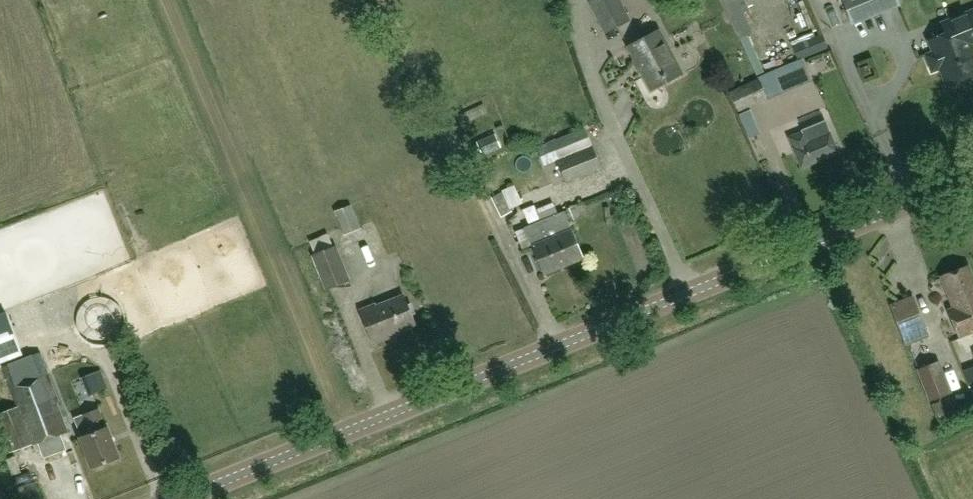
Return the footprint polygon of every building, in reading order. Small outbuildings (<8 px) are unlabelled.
[(605,33),(631,20),(620,0),(590,0),(588,1),(605,33)] [(899,4),(898,0),(842,0),(851,23),(899,4)] [(972,45),(972,10),(942,23),(946,34),(928,41),(933,52),(925,56),(932,71),(939,68),(947,87),(951,86),(955,87),(962,84),(964,80),(972,77),(972,49),(972,45)] [(650,90),(681,74),(659,31),(629,47),(650,90)] [(804,63),(787,71),(785,66),(728,91),(738,112),(768,99),(769,100),(795,88),(795,87),(799,85),(801,90),(813,85),(804,63)] [(864,76),(871,73),(868,66),(861,69),(864,76)] [(453,111),(460,125),(486,113),(480,99),(453,111)] [(802,168),(838,154),(826,123),(803,131),(804,133),(790,138),(802,168)] [(600,168),(592,147),(593,146),(586,128),(537,147),(544,166),(557,161),(566,182),(600,168)] [(495,133),(476,141),(482,155),(501,146),(495,133)] [(523,203),(514,186),(503,191),(491,197),(501,218),(513,211),(512,209),(523,203)] [(351,205),(334,211),(344,235),(360,229),(351,205)] [(544,274),(583,258),(565,211),(525,227),(544,274)] [(336,245),(311,255),(326,291),(350,281),(336,245)] [(967,267),(942,277),(953,307),(947,309),(959,339),(972,334),(972,281),(967,267)] [(387,335),(415,324),(404,296),(375,307),(375,305),(360,311),(373,343),(388,337),(387,335)] [(904,338),(926,329),(914,297),(892,305),(904,338)] [(0,316),(0,363),(23,355),(7,313),(0,316)] [(40,351),(3,366),(18,406),(0,412),(0,424),(10,452),(67,432),(56,403),(59,402),(40,351)] [(953,392),(951,393),(939,360),(917,369),(929,401),(937,422),(961,413),(953,392)] [(81,437),(92,468),(119,458),(108,427),(106,428),(99,409),(85,414),(91,433),(81,437)]
